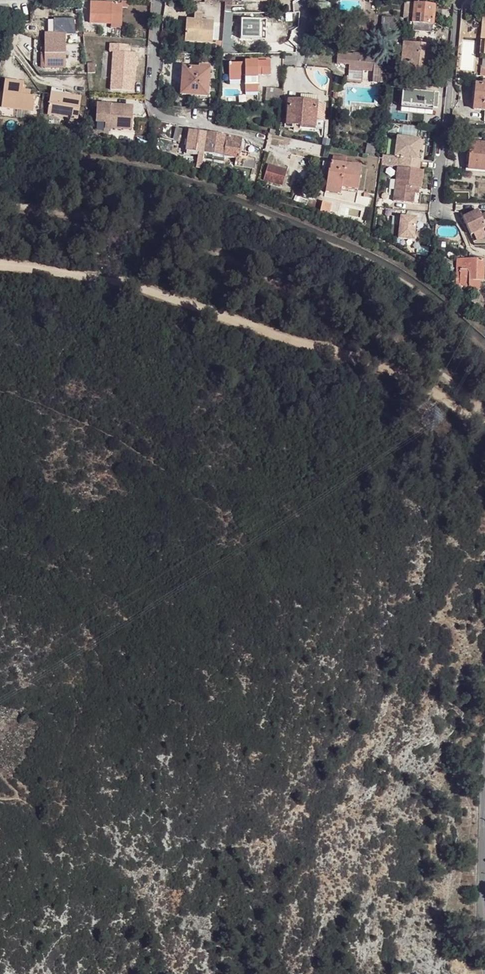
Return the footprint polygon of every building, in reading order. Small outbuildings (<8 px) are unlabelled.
[(225,5),(231,5),(231,11),(243,12),(243,4),(239,4),(239,0),(225,0),(225,5)] [(124,3),(92,2),(92,22),(112,22),(123,23),(124,3)] [(413,4),(412,24),(432,26),(433,18),(433,5),(413,4)] [(433,5),(433,18),(440,19),(441,6),(433,5)] [(53,18),(53,32),(64,32),(64,34),(74,33),(74,17),(53,18)] [(392,29),(393,17),(380,17),(379,28),(392,29)] [(240,18),(240,38),(259,38),(259,18),(240,18)] [(185,19),(183,40),(211,42),(212,21),(200,20),(193,19),(185,19)] [(412,27),(412,32),(432,33),(432,26),(412,24),(412,27)] [(53,32),(44,32),(44,47),(44,66),(64,66),(64,34),(64,32),(53,32)] [(228,45),(233,46),(233,45),(236,45),(236,44),(238,44),(238,37),(237,37),(237,36),(235,36),(233,35),(229,34),(228,45)] [(404,42),(400,71),(425,74),(429,45),(404,42)] [(112,52),(110,89),(132,90),(134,53),(126,52),(127,45),(109,44),(108,52),(112,52)] [(336,54),(336,63),(349,64),(351,65),(351,69),(362,71),(372,72),(372,78),(379,79),(379,83),(385,83),(388,57),(355,54),(355,55),(336,54)] [(243,64),(244,78),(256,77),(256,75),(256,67),(256,61),(243,61),(243,64)] [(256,61),(256,67),(260,68),(260,75),(269,75),(268,61),(256,61)] [(239,78),(244,78),(243,64),(228,64),(228,78),(239,78)] [(346,81),(361,82),(362,71),(351,69),(351,65),(349,64),(348,76),(347,76),(346,81)] [(206,95),(209,66),(198,65),(198,68),(195,68),(182,67),(180,93),(206,95)] [(477,73),(479,73),(478,76),(484,77),(484,68),(478,67),(477,73)] [(341,76),(331,75),(330,89),(339,90),(341,76)] [(3,81),(1,107),(33,110),(35,95),(29,95),(21,94),(22,89),(22,82),(3,81)] [(244,84),(243,93),(256,92),(256,84),(244,84)] [(475,85),(473,110),(484,111),(484,86),(475,85)] [(65,89),(51,86),(50,91),(63,94),(65,89)] [(281,89),(265,88),(264,100),(280,102),(281,89)] [(396,89),(394,111),(415,113),(416,105),(417,91),(396,89)] [(50,91),(45,112),(75,118),(80,98),(63,94),(50,91)] [(299,94),(299,102),(315,103),(316,95),(299,94)] [(217,99),(209,99),(208,106),(216,107),(217,99)] [(299,102),(288,101),(286,127),(293,127),(292,129),(298,130),(298,128),(313,129),(314,122),(321,122),(322,104),(315,103),(299,102)] [(132,106),(96,104),(95,122),(106,122),(110,123),(109,128),(131,129),(132,106)] [(174,128),(172,140),(181,141),(183,134),(181,133),(181,129),(174,128)] [(207,132),(189,130),(186,154),(198,157),(198,163),(203,164),(204,153),(207,132)] [(207,132),(204,153),(224,156),(226,135),(207,132)] [(240,152),(242,138),(226,135),(224,156),(240,157),(240,152)] [(397,138),(395,157),(402,158),(401,168),(419,170),(421,159),(418,159),(418,150),(420,140),(397,138)] [(376,145),(367,143),(365,152),(374,153),(376,145)] [(468,169),(484,171),(484,144),(470,143),(469,151),(469,156),(468,163),(468,169)] [(334,156),(333,163),(346,164),(347,158),(334,156)] [(236,158),(235,164),(254,167),(255,160),(249,159),(240,158),(236,158)] [(333,163),(332,162),(330,172),(328,172),(326,187),(341,189),(357,191),(360,166),(346,164),(333,163)] [(267,164),(262,180),(281,186),(285,170),(267,164)] [(419,170),(398,168),(394,201),(413,203),(415,193),(415,188),(419,188),(421,188),(423,171),(419,170)] [(340,195),(341,189),(326,187),(325,193),(340,195)] [(331,203),(322,201),(320,211),(329,213),(331,203)] [(401,212),(384,209),(386,217),(400,218),(401,212)] [(464,218),(472,234),(474,232),(478,240),(484,237),(484,235),(483,230),(484,229),(484,215),(480,217),(477,212),(464,218)] [(400,218),(398,239),(413,241),(416,220),(400,218)] [(463,261),(462,271),(469,271),(469,281),(479,281),(483,281),(483,260),(463,261)] [(460,271),(460,284),(461,286),(463,287),(469,287),(469,281),(469,271),(462,271),(460,271)] [(469,287),(469,290),(479,290),(479,281),(469,281),(469,287)]
